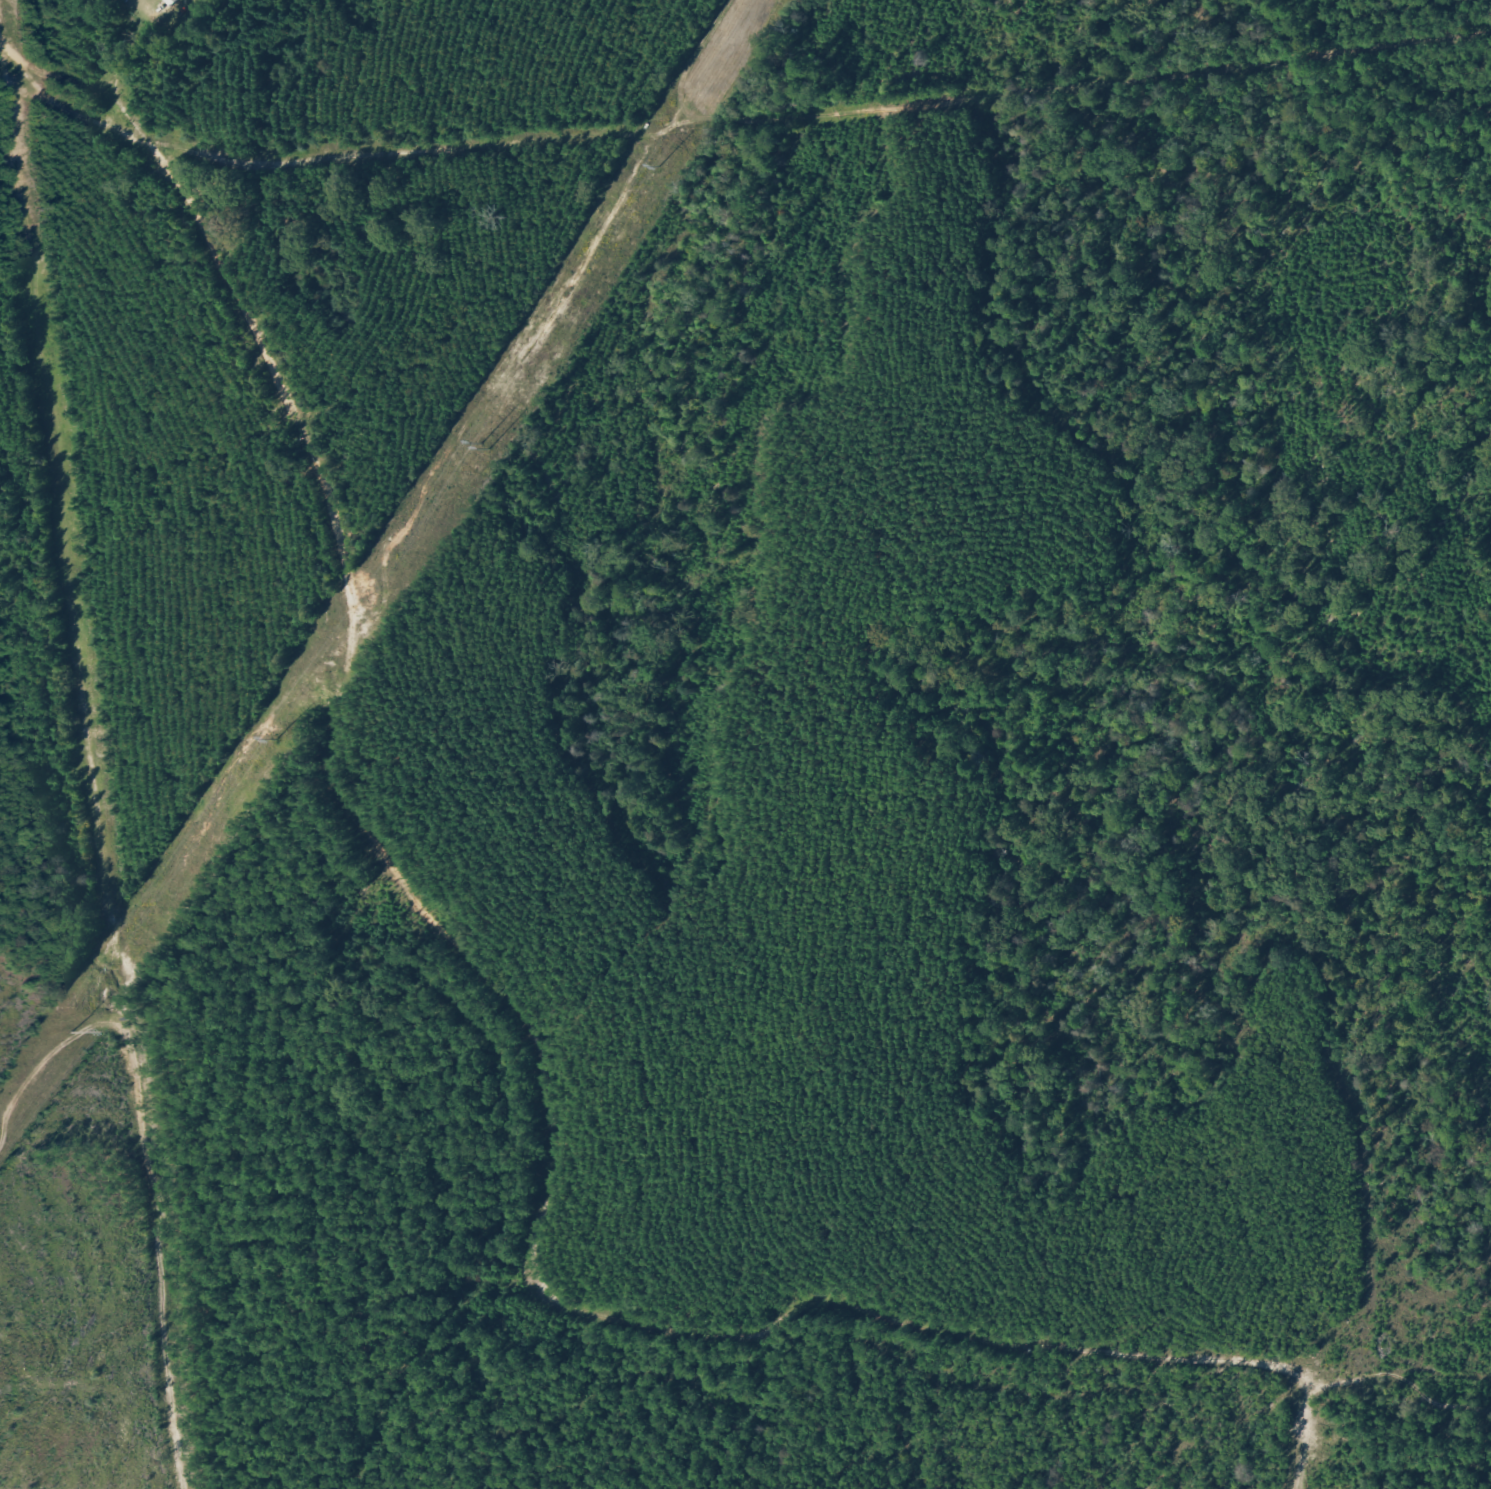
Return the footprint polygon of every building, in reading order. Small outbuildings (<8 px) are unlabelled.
[(169,9),(178,0),(161,0),(169,9)]
